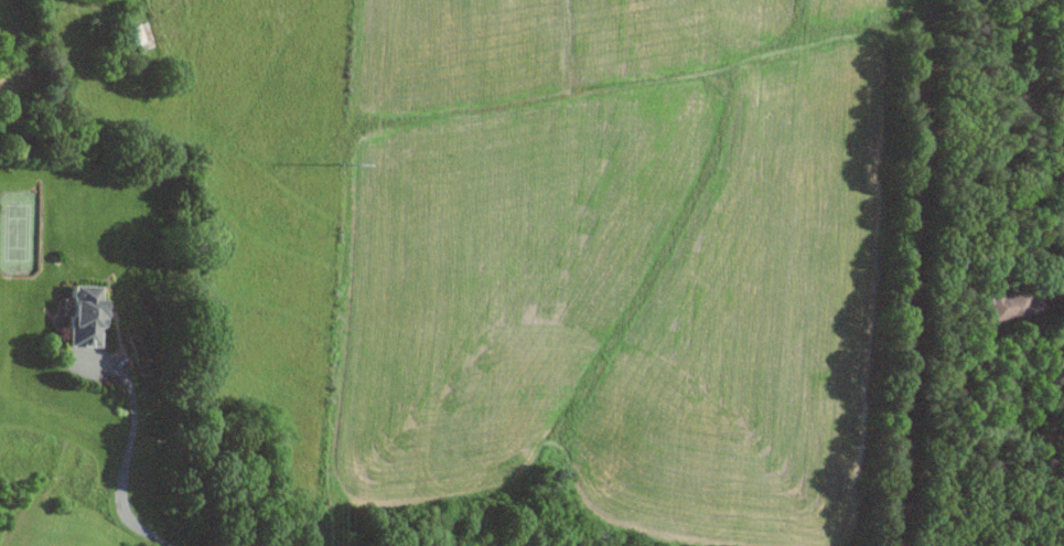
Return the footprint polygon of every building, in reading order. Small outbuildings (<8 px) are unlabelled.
[(142,41),(137,24),(121,29),(127,46),(142,41)] [(990,319),(1040,312),(1038,297),(1028,298),(1027,291),(1005,294),(1002,279),(985,282),(990,319)] [(61,344),(96,345),(98,299),(94,299),(95,285),(63,284),(61,344)]
